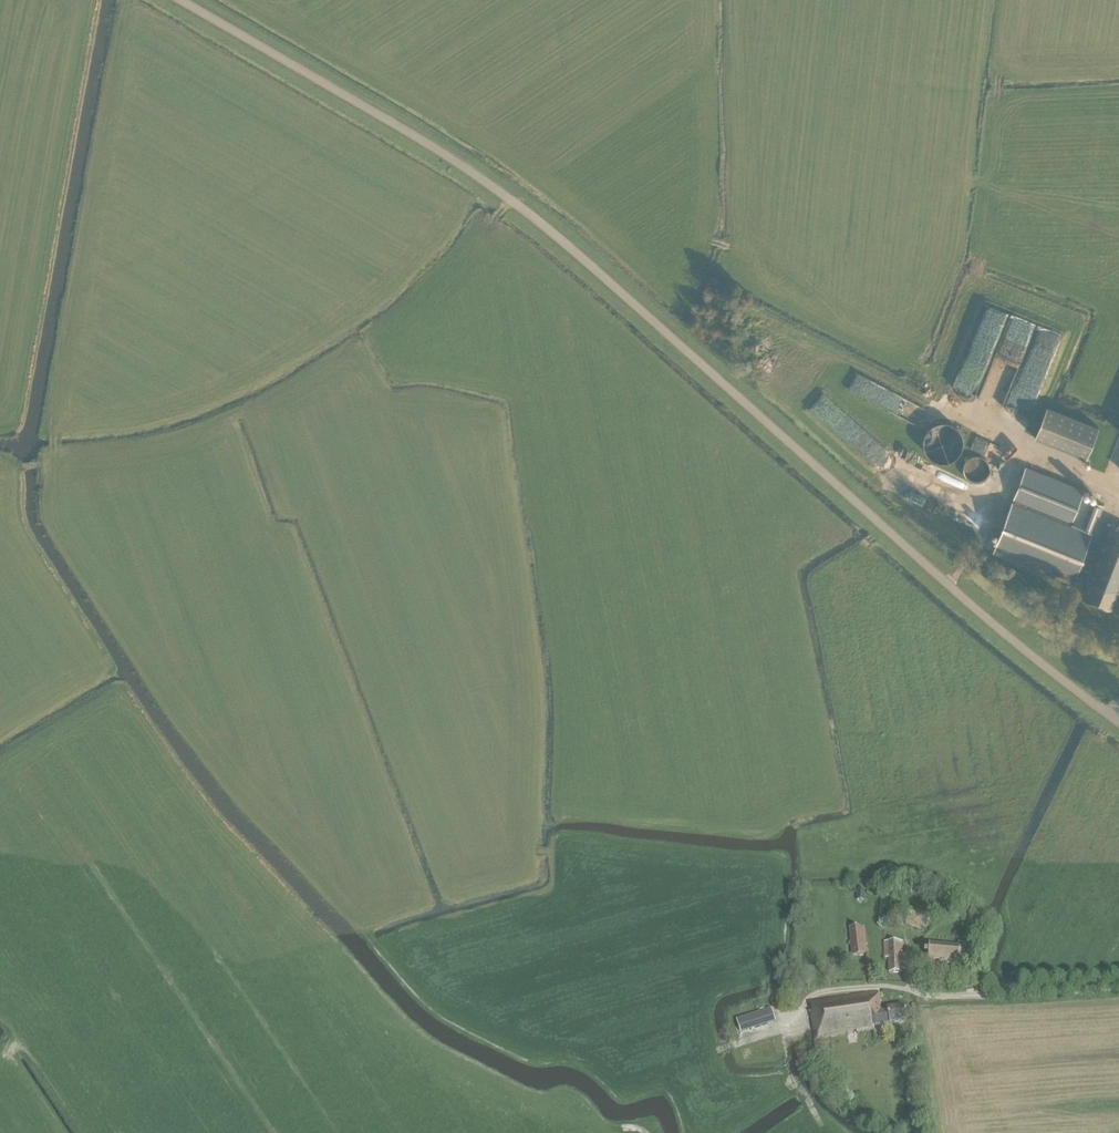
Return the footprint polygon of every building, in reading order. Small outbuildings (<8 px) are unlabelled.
[(857,372),(850,389),(893,408),(901,391),(857,372)] [(836,431),(851,416),(824,391),(810,407),(836,431)] [(1086,456),(1098,425),(1046,405),(1034,436),(1086,456)] [(945,422),(943,422),(940,422),(937,423),(936,423),(934,424),(932,425),(930,426),(929,427),(928,428),(927,429),(926,430),(926,431),(925,432),(924,434),(924,435),(923,436),(923,438),(923,439),(923,440),(923,442),(923,443),(923,445),(923,446),(923,447),(924,449),(924,450),(925,451),(926,452),(926,454),(927,455),(928,456),(930,457),(931,458),(933,459),(934,460),(936,461),(938,461),(939,461),(941,462),(944,462),(947,461),(949,461),(951,460),(952,459),(953,459),(954,458),(955,457),(956,456),(957,455),(958,454),(959,453),(960,451),(961,450),(961,449),(962,447),(962,446),(962,444),(962,443),(962,441),(962,439),(962,438),(962,436),(961,435),(961,434),(960,432),(959,430),(957,428),(955,426),(953,425),(950,423),(949,423),(947,422),(946,422),(945,422)] [(978,456),(976,456),(974,456),(972,457),(971,457),(969,458),(967,459),(966,460),(966,461),(965,462),(964,463),(963,465),(963,466),(963,468),(963,469),(963,470),(963,471),(963,472),(963,473),(963,474),(964,475),(965,477),(966,478),(967,479),(968,480),(970,481),(971,482),(973,482),(975,483),(976,483),(978,483),(980,482),(981,482),(983,481),(984,480),(986,479),(987,477),(988,476),(988,475),(989,474),(989,472),(989,471),(989,469),(989,467),(989,466),(988,464),(988,463),(987,461),(985,460),(984,459),(983,458),(981,457),(980,457),(979,456),(978,456)] [(1087,546),(1103,503),(1082,495),(1084,490),(1025,466),(993,551),(1072,584),(1077,571),(1087,575),(1086,579),(1088,580),(1081,598),(1111,609),(1118,592),(1118,525),(1118,524),(1117,526),(1107,522),(1097,549),(1087,546)] [(864,900),(864,889),(856,889),(856,900),(864,900)] [(899,923),(901,913),(888,911),(886,921),(899,923)] [(926,927),(929,917),(909,911),(905,925),(920,930),(921,926),(926,927)] [(851,956),(863,955),(863,953),(866,952),(864,926),(849,927),(851,956)] [(899,956),(899,952),(902,952),(901,941),(884,942),(884,958),(888,958),(889,972),(900,972),(900,969),(905,969),(905,956),(899,956)] [(959,948),(929,945),(928,945),(928,948),(929,948),(928,951),(928,952),(928,953),(928,954),(928,958),(928,960),(957,962),(960,961),(963,959),(964,958),(964,955),(964,953),(963,951),(961,949),(959,948)] [(881,1010),(878,992),(811,1003),(812,1012),(811,1012),(815,1040),(874,1029),(873,1026),(889,1024),(907,1021),(904,1006),(887,1009),(881,1010)] [(737,1017),(741,1030),(776,1019),(772,1006),(737,1017)]
